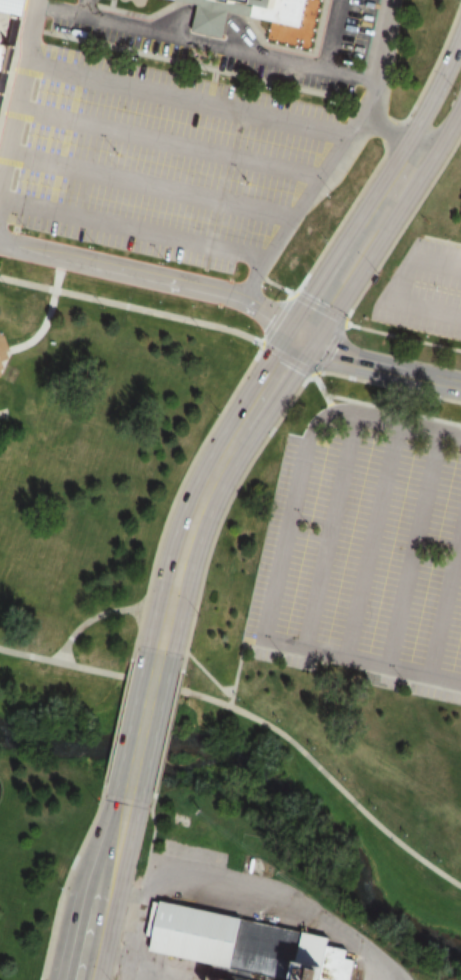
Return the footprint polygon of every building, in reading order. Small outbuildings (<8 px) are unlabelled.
[(201,5),(177,0),(315,0),(308,32),(234,16),(228,40),(195,33),(201,5)] [(15,56),(0,53),(0,137),(15,56)] [(350,958),(345,979),(206,979),(209,965),(149,951),(160,900),(325,936),(324,944),(339,946),(338,956),(350,958)]
